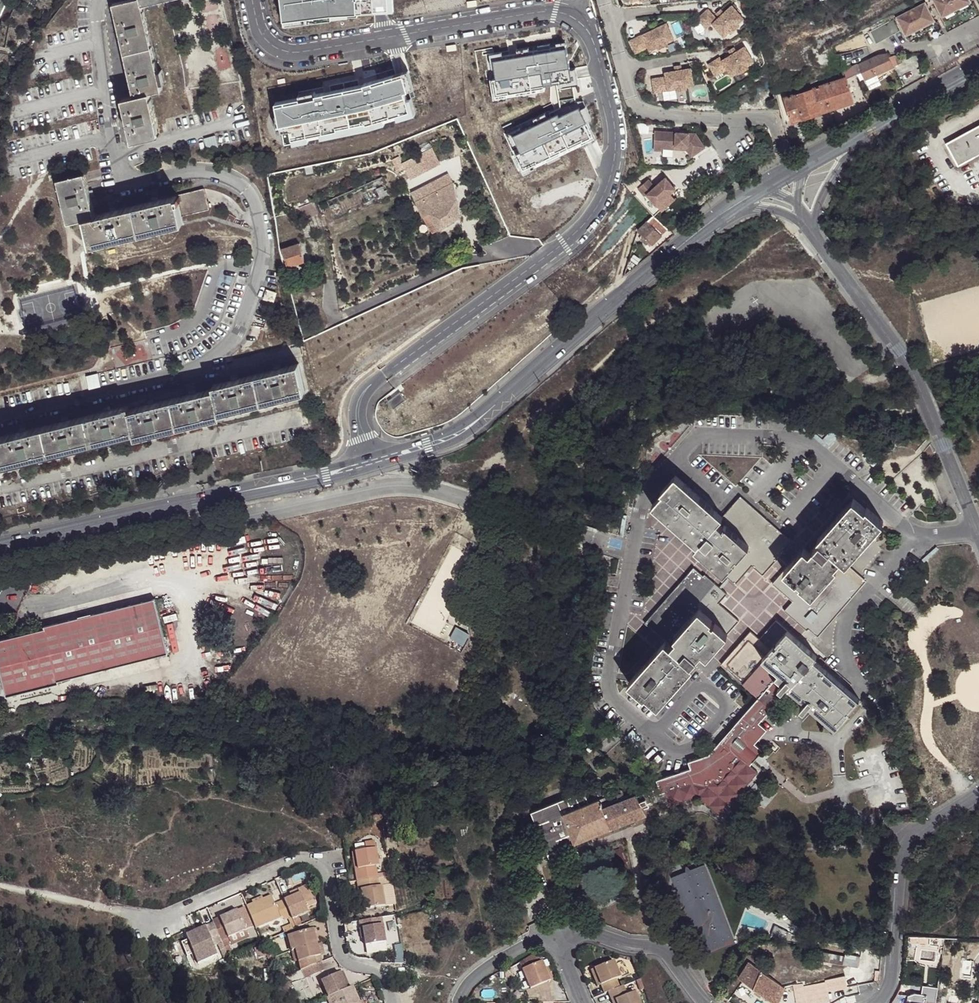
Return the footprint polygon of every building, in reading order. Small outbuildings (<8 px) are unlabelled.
[(9,0),(0,0),(0,17),(1,18),(11,1),(9,0)] [(151,43),(142,4),(141,0),(127,0),(114,3),(124,49),(151,43)] [(285,19),(345,12),(359,11),(359,15),(389,13),(389,11),(388,0),(283,0),(285,19)] [(944,20),(941,21),(947,32),(978,15),(978,12),(975,4),(972,5),(969,0),(934,0),(944,20)] [(924,3),(897,18),(908,39),(926,29),(931,40),(944,33),(938,23),(935,24),(924,3)] [(709,11),(699,20),(708,30),(714,25),(726,38),(731,33),(733,35),(741,27),(739,26),(745,20),(733,7),(725,15),(724,13),(720,17),(721,18),(718,21),(709,11)] [(345,12),(285,19),(286,24),(345,16),(359,15),(359,11),(345,12)] [(894,19),(869,32),(876,45),(901,31),(894,19)] [(659,30),(658,29),(653,31),(654,33),(632,43),(638,55),(650,49),(651,53),(659,49),(660,52),(670,47),(669,45),(675,42),(668,26),(659,30)] [(135,95),(150,92),(162,89),(151,43),(124,49),(135,95)] [(723,61),(712,68),(719,80),(727,75),(730,73),(734,80),(741,75),(743,77),(752,72),(750,70),(757,66),(748,51),(739,56),(738,55),(732,58),(733,60),(725,65),(723,61)] [(880,55),(858,65),(860,71),(864,78),(892,66),(888,57),(886,54),(880,55)] [(898,54),(888,57),(892,66),(902,63),(898,54)] [(852,66),(855,74),(860,71),(858,65),(857,64),(852,66)] [(846,77),(855,74),(852,66),(843,70),(846,77)] [(380,80),(403,73),(408,89),(413,87),(408,69),(379,78),(380,80)] [(668,78),(655,81),(658,95),(679,90),(680,92),(690,90),(689,88),(696,86),(693,69),(683,71),(682,69),(677,70),(678,72),(667,74),(668,78)] [(281,130),(284,144),(369,127),(415,113),(408,89),(403,73),(380,80),(379,78),(364,82),(364,83),(364,85),(325,93),(324,91),(315,93),(316,95),(276,103),(278,113),(281,130)] [(853,101),(846,77),(784,97),(791,121),(853,101)] [(364,83),(324,91),(325,93),(364,85),(364,83)] [(316,95),(315,93),(315,90),(298,93),(299,96),(280,100),(275,101),(276,103),(316,95)] [(150,92),(135,95),(123,98),(133,140),(160,134),(150,92)] [(947,142),(957,165),(978,154),(978,125),(947,142)] [(693,135),(652,131),(651,142),(658,143),(658,148),(678,150),(679,146),(684,146),(683,151),(687,158),(701,149),(693,135)] [(658,143),(651,142),(650,150),(658,151),(658,148),(658,143)] [(438,163),(432,149),(401,164),(410,178),(438,163)] [(770,163),(775,160),(772,153),(767,157),(770,163)] [(92,216),(92,215),(82,174),(58,179),(68,222),(85,218),(92,216)] [(412,194),(416,202),(453,183),(449,175),(412,194)] [(670,194),(676,189),(666,178),(655,187),(650,181),(640,189),(645,196),(647,194),(657,205),(670,194)] [(325,203),(331,215),(381,193),(375,182),(325,203)] [(416,202),(415,202),(422,216),(426,223),(433,220),(439,228),(461,216),(454,182),(453,183),(416,202)] [(146,203),(152,230),(183,223),(182,215),(208,209),(204,190),(146,203)] [(670,194),(657,205),(662,211),(675,199),(670,194)] [(152,230),(146,203),(92,215),(92,216),(85,218),(91,243),(152,230)] [(302,219),(313,214),(309,203),(297,208),(302,219)] [(651,245),(667,229),(653,216),(638,232),(642,236),(639,239),(644,243),(645,243),(649,247),(651,245)] [(432,232),(439,228),(433,220),(426,223),(432,232)] [(300,244),(283,249),(288,266),(305,261),(300,244)] [(267,290),(264,300),(274,303),(277,293),(267,290)] [(256,374),(263,401),(305,391),(299,364),(256,374)] [(263,401),(256,374),(214,385),(215,388),(221,412),(263,401)] [(173,399),(179,425),(222,415),(221,412),(215,388),(173,399)] [(179,425),(173,399),(131,409),(136,432),(137,436),(179,425)] [(85,416),(91,443),(136,432),(131,409),(129,405),(85,416)] [(91,443),(85,416),(40,427),(46,454),(91,443)] [(40,427),(0,436),(0,460),(1,464),(46,454),(40,427)] [(718,522),(723,517),(676,475),(661,491),(663,492),(652,505),(698,545),(695,548),(714,565),(724,574),(749,546),(727,526),(724,528),(718,522)] [(740,496),(723,517),(718,522),(724,528),(727,526),(749,546),(724,574),(736,585),(753,566),(764,574),(784,551),(783,549),(791,540),(740,496)] [(794,559),(784,570),(812,595),(836,568),(835,566),(841,559),(846,563),(883,522),(867,508),(866,509),(854,499),(818,538),(820,541),(809,552),(804,548),(794,559)] [(812,595),(784,570),(773,583),(794,601),(785,611),(807,629),(809,628),(818,637),(866,581),(846,563),(841,559),(835,566),(836,568),(812,595)] [(645,623),(666,641),(671,646),(677,639),(675,637),(699,609),(727,634),(738,623),(718,606),(726,597),(694,567),(645,623)] [(154,600),(45,630),(44,627),(0,640),(0,667),(8,696),(59,683),(58,682),(168,653),(154,600)] [(671,646),(666,641),(629,682),(645,696),(646,695),(658,705),(693,666),(691,664),(702,652),(707,656),(718,645),(727,634),(699,609),(675,637),(677,639),(671,646)] [(722,664),(760,697),(770,686),(759,677),(763,673),(766,676),(773,668),(763,659),(787,630),(776,620),(758,641),(749,633),(722,664)] [(439,640),(461,651),(470,631),(448,621),(439,640)] [(835,728),(850,713),(848,712),(859,700),(837,680),(814,659),(817,656),(787,630),(763,659),(773,668),(785,679),(787,676),(794,682),(789,688),(805,702),(808,705),(835,728)] [(659,788),(636,797),(643,817),(650,814),(646,807),(651,805),(650,802),(654,800),(653,796),(667,791),(672,803),(699,794),(722,814),(760,771),(751,763),(764,748),(757,742),(769,728),(760,720),(771,708),(789,688),(794,682),(787,676),(785,679),(773,668),(766,676),(763,673),(759,677),(770,686),(711,753),(688,761),(690,768),(657,781),(659,788)] [(530,811),(547,853),(574,843),(563,813),(598,799),(594,787),(530,811)] [(602,808),(613,803),(610,795),(598,799),(602,808)] [(636,797),(635,795),(613,803),(602,808),(610,829),(643,817),(636,797)] [(574,843),(610,829),(602,808),(598,799),(563,813),(574,843)] [(354,880),(374,877),(373,874),(372,866),(376,866),(371,841),(361,843),(362,849),(349,852),(354,880)] [(574,843),(547,853),(553,868),(558,866),(580,858),(574,843)] [(704,871),(707,869),(705,863),(672,876),(675,882),(682,879),(704,871)] [(716,890),(707,869),(704,871),(712,892),(716,890)] [(712,892),(704,871),(682,879),(704,937),(724,930),(709,893),(712,892)] [(393,903),(388,875),(374,877),(376,886),(379,885),(383,905),(393,903)] [(376,886),(374,877),(354,880),(356,890),(358,890),(362,909),(383,905),(379,885),(376,886)] [(682,879),(675,882),(697,940),(704,937),(682,879)] [(289,916),(291,920),(296,917),(308,912),(307,909),(317,905),(310,890),(283,901),(289,916)] [(730,929),(716,890),(712,892),(709,893),(724,930),(730,929)] [(245,907),(254,928),(280,917),(282,919),(289,916),(283,901),(273,905),(269,896),(245,907)] [(234,911),(243,931),(250,927),(242,907),(234,911)] [(234,911),(211,921),(212,924),(220,941),(243,931),(234,911)] [(385,939),(379,916),(356,921),(358,928),(361,927),(362,936),(364,944),(385,939)] [(291,920),(294,928),(300,926),(296,917),(291,920)] [(210,946),(215,944),(220,942),(220,941),(212,924),(183,937),(185,941),(191,955),(195,964),(215,955),(210,946)] [(280,929),(282,933),(291,929),(289,925),(280,929)] [(724,930),(704,937),(697,940),(703,955),(735,943),(730,929),(724,930)] [(295,949),(301,970),(302,969),(309,966),(307,959),(320,956),(313,930),(292,935),(295,949)] [(292,935),(286,936),(289,951),(295,949),(292,935)] [(385,945),(385,939),(364,944),(365,949),(385,945)] [(185,957),(191,955),(185,941),(179,944),(185,957)] [(215,944),(221,958),(226,956),(220,942),(215,944)] [(818,950),(816,958),(844,964),(846,956),(818,950)] [(844,964),(860,966),(861,956),(846,953),(846,956),(844,964)] [(309,966),(320,961),(322,960),(320,956),(307,959),(309,966)] [(528,957),(507,969),(509,973),(530,961),(528,957)] [(599,983),(604,993),(607,992),(618,987),(614,977),(618,975),(612,959),(593,967),(599,983)] [(739,977),(776,1002),(778,1002),(785,986),(750,960),(739,977)] [(309,966),(302,969),(305,977),(323,968),(320,961),(309,966)] [(543,961),(523,969),(530,989),(553,980),(550,971),(548,973),(543,961)] [(595,984),(599,983),(593,967),(588,968),(595,984)] [(341,970),(338,972),(346,989),(348,987),(341,970)] [(319,979),(327,996),(331,995),(346,989),(338,972),(319,979)] [(806,985),(808,1000),(809,1002),(817,1002),(832,1001),(831,993),(850,990),(849,978),(829,981),(829,982),(806,985)] [(808,1000),(806,985),(806,982),(797,983),(798,990),(799,1001),(808,1000)] [(798,990),(797,983),(788,984),(789,991),(798,990)] [(622,985),(618,987),(607,992),(611,1002),(615,1000),(616,1002),(639,1002),(634,992),(626,995),(622,985)] [(355,998),(350,987),(348,987),(346,989),(331,995),(334,1002),(357,1002),(355,998)]
